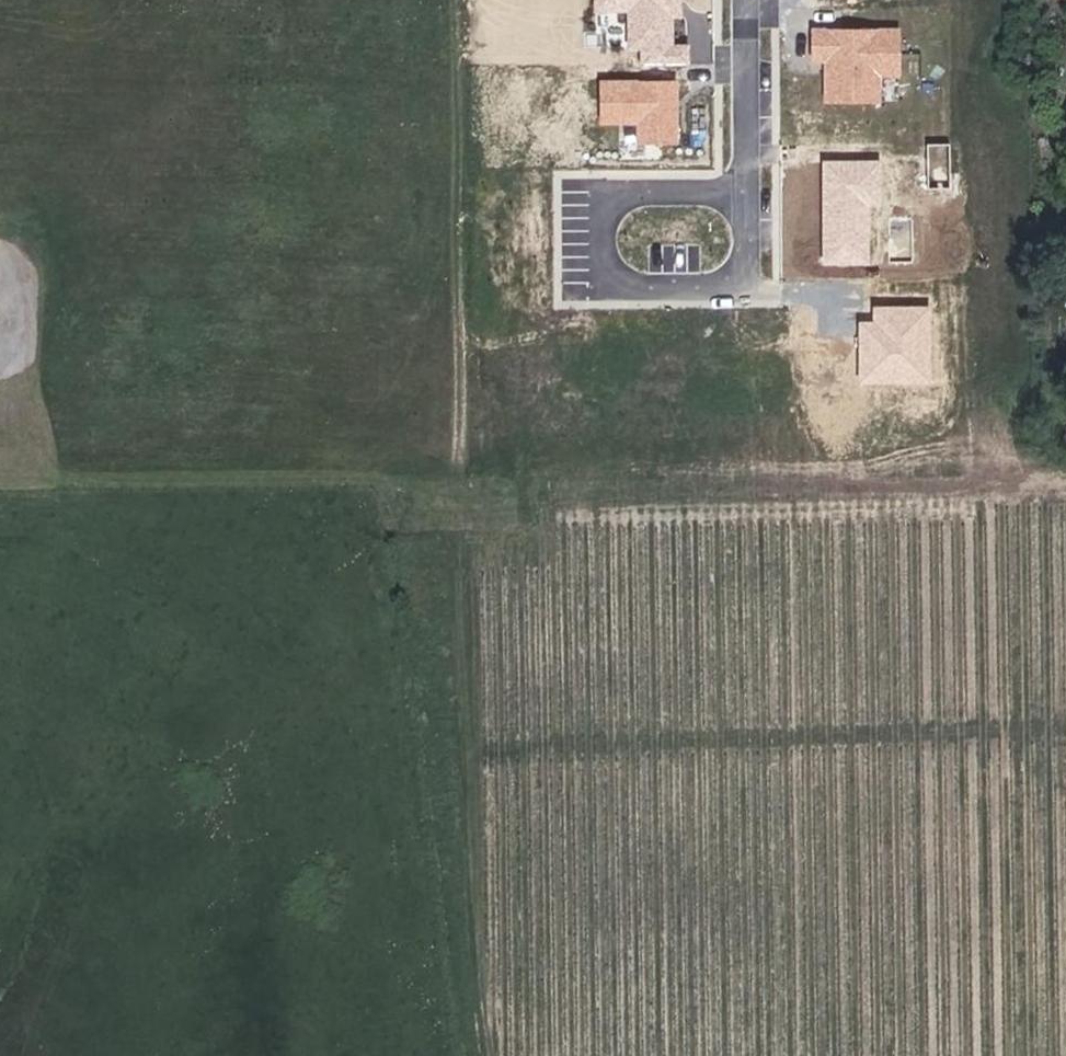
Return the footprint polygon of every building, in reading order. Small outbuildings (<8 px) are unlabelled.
[(665,0),(589,0),(589,7),(623,7),(623,45),(635,45),(636,62),(681,62),(681,43),(665,44),(665,13),(665,0)] [(673,0),(665,0),(665,13),(673,13),(673,0)] [(893,70),(892,26),(806,26),(807,56),(825,56),(825,70),(820,70),(820,97),(873,96),(873,70),(893,70)] [(670,140),(670,78),(594,79),(595,120),(632,119),(632,140),(670,140)] [(861,259),(861,201),(874,201),(873,159),(818,160),(819,196),(824,196),(824,212),(819,212),(819,259),(861,259)] [(925,378),(924,305),(871,305),(871,320),(871,322),(879,321),(879,336),(857,336),(857,379),(925,378)] [(879,336),(879,321),(871,322),(871,320),(856,321),(857,336),(879,336)] [(601,346),(601,357),(616,357),(616,346),(601,346)] [(544,419),(544,410),(520,410),(520,420),(544,419)]
